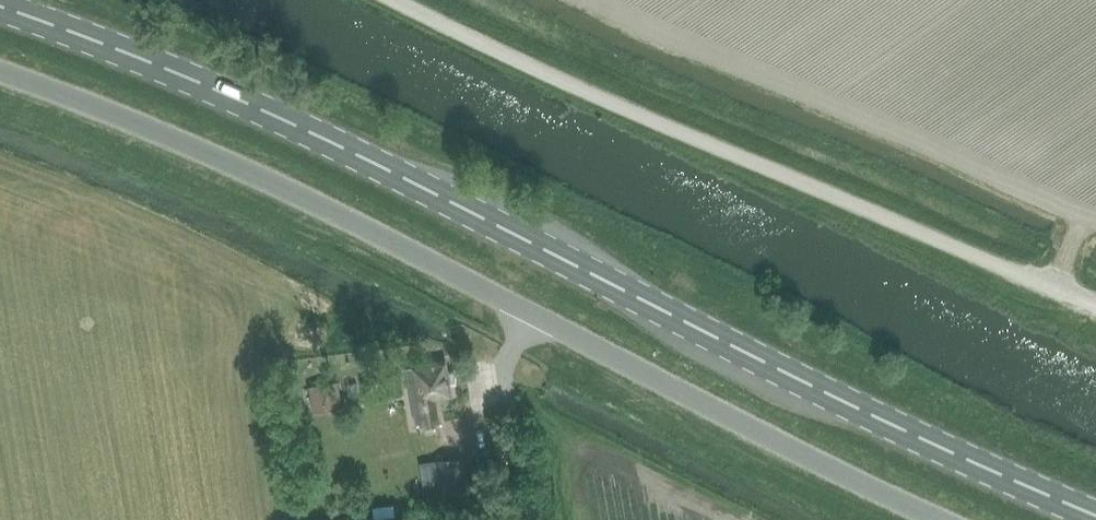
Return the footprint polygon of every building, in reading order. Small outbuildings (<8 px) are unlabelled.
[(413,366),(406,368),(415,424),(422,423),(423,425),(441,422),(438,403),(453,400),(446,361),(416,366),(413,366)] [(336,383),(310,387),(314,411),(340,407),(336,383)] [(436,461),(441,496),(469,491),(463,456),(436,461)]
